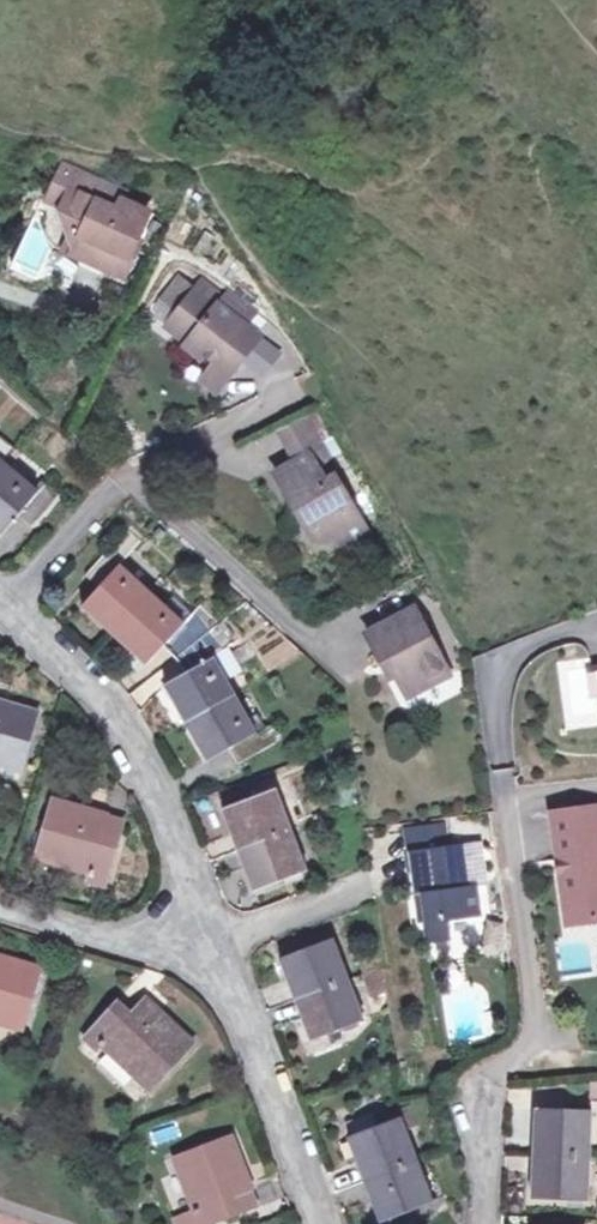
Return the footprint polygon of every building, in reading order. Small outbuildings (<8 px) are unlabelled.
[(47,244),(73,254),(82,234),(67,226),(62,213),(72,188),(53,180),(38,219),(47,244)] [(121,276),(151,207),(122,195),(115,207),(72,188),(62,213),(67,226),(82,234),(73,254),(121,276)] [(180,307),(197,285),(180,272),(163,294),(180,307)] [(203,276),(197,285),(227,308),(230,303),(222,296),(224,293),(203,276)] [(230,303),(227,308),(197,285),(177,311),(169,322),(217,360),(231,371),(259,334),(245,322),(236,317),(249,303),(230,287),(224,293),(222,296),(230,303)] [(257,309),(249,303),(236,317),(245,322),(257,309)] [(215,390),(231,371),(217,360),(201,378),(215,390)] [(334,469),(339,467),(325,445),(307,416),(281,433),(296,459),(308,452),(309,456),(321,477),(334,469)] [(296,459),(275,472),(290,500),(310,535),(333,538),(337,535),(351,528),(346,521),(360,514),(334,469),(321,477),(309,456),(308,452),(296,459)] [(0,480),(0,535),(9,526),(20,535),(48,500),(33,488),(24,500),(0,480)] [(351,528),(337,535),(343,546),(369,531),(360,514),(346,521),(351,528)] [(75,622),(105,648),(145,606),(117,581),(145,546),(131,533),(82,592),(93,603),(75,622)] [(170,605),(158,618),(174,632),(186,622),(170,605)] [(150,659),(168,669),(215,632),(216,628),(199,610),(186,622),(174,632),(158,618),(145,606),(105,648),(135,674),(150,659)] [(453,671),(417,607),(367,634),(384,663),(388,662),(407,697),(453,671)] [(215,632),(168,669),(175,684),(157,697),(178,734),(224,703),(217,691),(236,678),(233,673),(252,661),(244,647),(222,663),(219,657),(227,651),(215,632)] [(26,763),(39,708),(0,698),(0,756),(26,763)] [(224,703),(178,734),(198,769),(218,757),(230,776),(289,743),(277,724),(262,735),(259,737),(256,733),(246,740),(238,726),(224,703)] [(252,718),(238,726),(246,740),(256,733),(259,737),(262,735),(252,718)] [(99,818),(40,802),(22,868),(83,882),(81,896),(95,898),(111,842),(94,836),(99,818)] [(215,822),(228,860),(281,839),(267,803),(215,822)] [(555,819),(562,864),(575,863),(579,883),(565,885),(568,905),(581,903),(586,932),(596,930),(596,813),(555,819)] [(409,838),(412,861),(447,856),(445,833),(409,838)] [(295,876),(281,839),(228,860),(241,896),(295,876)] [(447,856),(412,861),(417,902),(426,901),(429,929),(430,948),(448,945),(447,928),(478,924),(475,898),(468,898),(463,854),(447,856)] [(562,864),(565,885),(579,883),(575,863),(562,864)] [(419,931),(429,929),(426,901),(417,902),(419,931)] [(572,934),(586,932),(581,903),(568,905),(572,934)] [(334,993),(321,955),(273,973),(286,1009),(334,993)] [(48,967),(2,956),(0,962),(0,1012),(33,1021),(48,967)] [(348,1030),(334,993),(286,1009),(300,1046),(348,1030)] [(183,1036),(148,1000),(134,1016),(122,1005),(85,1044),(98,1055),(107,1045),(145,1078),(183,1036)] [(585,1086),(583,1110),(596,1110),(596,1086),(585,1086)] [(583,1122),(531,1118),(530,1158),(581,1163),(583,1122)] [(239,1179),(220,1127),(167,1150),(185,1200),(172,1205),(177,1219),(227,1199),(223,1186),(239,1179)] [(344,1153),(361,1187),(406,1170),(389,1133),(344,1153)] [(581,1163),(530,1158),(528,1204),(580,1207),(581,1163)] [(406,1170),(361,1187),(380,1222),(423,1206),(406,1170)]
